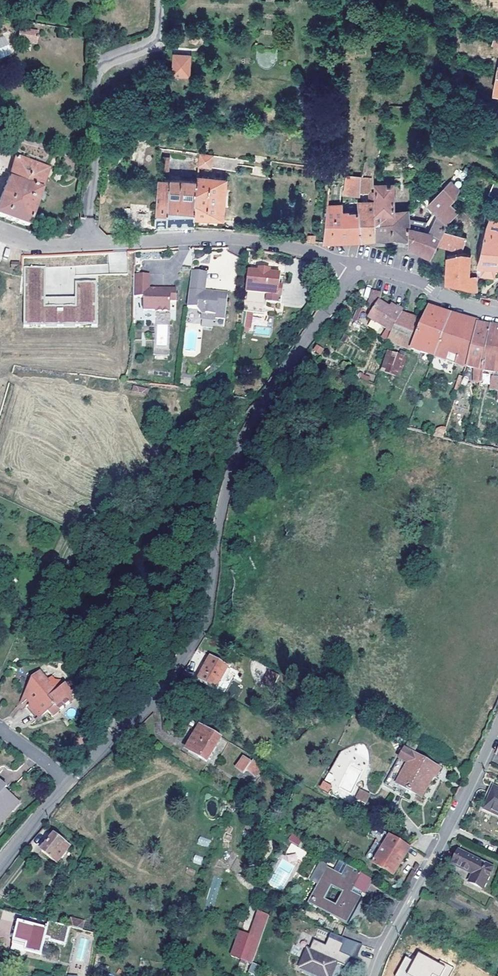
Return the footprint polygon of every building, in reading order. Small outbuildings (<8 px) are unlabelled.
[(20,28),(18,41),(36,44),(38,31),(20,28)] [(13,53),(5,35),(0,37),(0,59),(13,53)] [(193,54),(177,53),(175,76),(191,77),(193,54)] [(8,173),(0,195),(0,216),(28,226),(48,168),(22,155),(6,150),(8,142),(1,139),(0,141),(0,170),(8,173)] [(238,160),(199,154),(199,155),(198,165),(237,170),(238,160)] [(346,176),(344,194),(360,195),(360,192),(361,177),(346,176)] [(227,179),(197,177),(197,180),(195,217),(224,218),(227,179)] [(363,177),(361,177),(360,192),(368,193),(371,193),(371,178),(363,177)] [(197,180),(159,178),(155,222),(180,222),(195,221),(195,217),(197,180)] [(452,180),(441,191),(453,202),(455,200),(461,188),(452,180)] [(394,184),(375,184),(375,193),(375,202),(376,239),(395,237),(408,241),(408,228),(408,219),(408,212),(394,212),(394,184)] [(453,202),(441,191),(428,204),(437,213),(448,223),(459,212),(462,209),(453,202)] [(360,212),(363,240),(368,239),(376,239),(375,202),(368,202),(358,202),(360,212)] [(342,205),(327,205),(324,241),(341,241),(351,241),(363,240),(360,212),(350,213),(350,212),(342,212),(342,205)] [(444,231),(448,223),(437,213),(429,231),(425,229),(424,232),(441,236),(444,231)] [(485,229),(482,243),(482,246),(493,248),(495,237),(497,238),(497,219),(489,218),(487,222),(485,229)] [(426,223),(408,219),(408,228),(422,232),(426,223)] [(422,232),(408,228),(408,241),(408,247),(431,259),(438,244),(441,236),(424,232),(422,232)] [(441,236),(438,244),(451,249),(478,260),(478,259),(482,246),(482,243),(444,231),(441,236)] [(482,246),(478,259),(478,260),(478,264),(482,265),(497,266),(497,238),(495,237),(493,248),(482,246)] [(478,293),(478,277),(469,276),(469,257),(448,256),(446,284),(460,286),(471,287),(472,291),(478,293)] [(23,258),(22,270),(39,270),(39,257),(23,258)] [(494,277),(497,266),(482,265),(479,275),(494,277)] [(261,272),(250,271),(248,292),(269,294),(269,302),(283,303),(285,288),(283,285),(282,285),(283,275),(270,273),(268,271),(268,269),(261,268),(261,272)] [(322,273),(323,277),(326,285),(335,282),(332,275),(329,269),(324,268),(322,273)] [(149,284),(150,269),(135,269),(134,291),(144,292),(143,306),(155,306),(170,307),(171,297),(176,298),(177,286),(149,284)] [(209,272),(194,270),(189,307),(199,309),(204,314),(204,319),(217,321),(218,318),(227,320),(230,295),(212,293),(211,295),(206,295),(207,292),(209,272)] [(95,323),(95,280),(74,280),(75,296),(30,296),(30,303),(23,303),(23,323),(95,323)] [(269,302),(269,294),(248,292),(246,312),(250,312),(267,314),(269,302)] [(368,319),(392,334),(402,315),(403,313),(397,309),(394,313),(379,303),(381,294),(373,292),(368,308),(374,310),(368,319)] [(392,334),(387,342),(434,358),(448,315),(438,311),(429,309),(424,321),(402,315),(392,334)] [(458,317),(448,315),(434,358),(466,368),(476,324),(477,322),(458,317)] [(476,324),(466,368),(474,371),(474,383),(480,383),(482,372),(490,326),(480,325),(476,324)] [(490,326),(482,372),(497,374),(497,327),(490,326)] [(316,343),(312,350),(320,355),(324,348),(316,343)] [(388,353),(381,373),(400,379),(406,359),(388,353)] [(493,378),(489,392),(497,394),(497,379),(493,378)] [(133,385),(132,391),(147,394),(148,387),(133,385)] [(149,488),(141,493),(146,500),(153,495),(149,488)] [(211,656),(198,680),(215,690),(228,666),(211,656)] [(32,698),(28,701),(31,706),(30,707),(41,719),(48,713),(54,708),(58,713),(71,703),(72,702),(70,699),(73,697),(65,687),(61,689),(50,689),(47,686),(49,684),(40,674),(32,681),(34,683),(28,695),(32,698)] [(18,710),(28,701),(32,698),(28,695),(34,683),(32,681),(18,710)] [(55,716),(58,713),(54,708),(48,713),(53,718),(55,716)] [(117,723),(108,711),(98,719),(108,731),(117,723)] [(222,739),(200,726),(187,749),(199,756),(197,758),(207,764),(222,739)] [(185,751),(197,758),(199,756),(187,749),(185,751)] [(440,770),(405,751),(388,781),(408,792),(422,799),(434,776),(436,777),(440,770)] [(236,769),(244,775),(251,765),(244,759),(236,769)] [(328,792),(332,784),(322,780),(319,787),(328,792)] [(408,792),(388,781),(386,786),(405,797),(408,792)] [(10,809),(13,812),(19,805),(4,791),(7,788),(0,782),(0,820),(10,809)] [(487,801),(497,806),(497,789),(493,787),(487,801)] [(354,798),(366,804),(370,793),(359,788),(354,798)] [(487,801),(483,810),(497,817),(497,806),(487,801)] [(13,812),(10,809),(0,820),(0,826),(13,812)] [(292,833),(287,840),(297,846),(301,839),(292,833)] [(54,836),(41,853),(57,865),(70,848),(54,836)] [(208,847),(210,840),(199,836),(197,843),(208,847)] [(411,848),(390,837),(384,846),(373,865),(394,877),(411,848)] [(368,862),(373,865),(384,846),(379,843),(368,862)] [(492,868),(457,852),(451,864),(473,874),(469,883),(482,890),(492,868)] [(193,862),(200,864),(202,857),(195,855),(193,862)] [(327,870),(342,878),(347,867),(333,859),(327,870)] [(312,881),(319,885),(327,870),(320,866),(312,881)] [(358,897),(360,893),(364,895),(371,880),(347,867),(342,878),(327,870),(319,885),(308,905),(347,925),(361,899),(358,897)] [(252,967),(269,917),(258,914),(250,938),(241,963),(252,967)] [(82,928),(84,920),(72,917),(70,924),(82,928)] [(47,930),(18,923),(11,952),(19,954),(19,951),(41,956),(45,939),(47,930)] [(66,943),(69,929),(48,923),(47,930),(45,939),(66,943)] [(299,970),(314,975),(332,975),(337,964),(347,968),(351,958),(311,942),(299,970)] [(455,952),(444,946),(439,953),(451,960),(455,952)]
